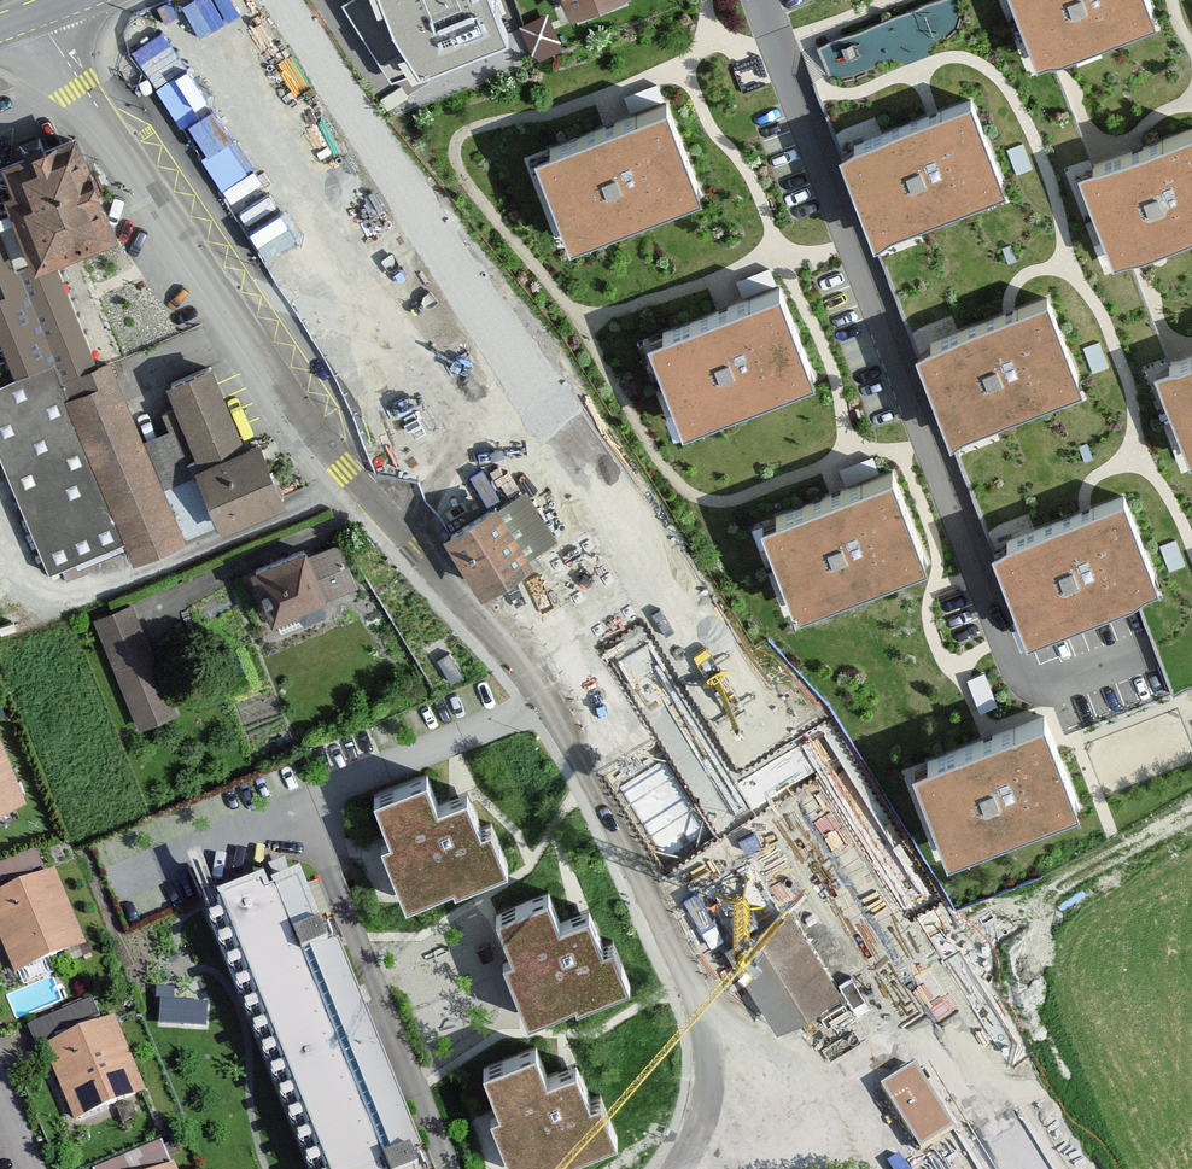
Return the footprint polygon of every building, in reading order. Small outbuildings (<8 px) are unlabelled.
[(504,0),(375,0),(409,88),(521,45),(504,0)] [(577,18),(625,0),(570,0),(577,18)] [(1040,57),(1158,10),(1154,0),(1017,0),(1040,57)] [(551,16),(528,20),(531,39),(555,35),(551,16)] [(970,96),(842,144),(876,234),(1004,186),(970,96)] [(536,148),(571,238),(701,188),(667,98),(536,148)] [(1078,166),(1114,256),(1191,226),(1191,122),(1078,166)] [(7,203),(12,214),(17,227),(19,232),(36,275),(57,266),(116,243),(76,142),(5,171),(17,200),(7,203)] [(0,219),(0,233),(17,227),(12,214),(0,219)] [(101,372),(57,266),(36,275),(19,232),(0,240),(0,284),(7,300),(0,303),(0,339),(18,383),(53,369),(62,388),(101,372)] [(737,275),(743,292),(777,279),(771,262),(737,275)] [(815,373),(780,280),(649,330),(684,422),(815,373)] [(1046,295),(919,343),(953,433),(1080,385),(1046,295)] [(953,317),(918,325),(921,336),(955,328),(953,317)] [(1157,367),(1190,453),(1191,452),(1191,354),(1157,367)] [(0,391),(0,459),(48,570),(123,540),(134,561),(295,498),(266,435),(245,443),(212,364),(166,382),(176,405),(163,411),(174,435),(142,448),(110,369),(101,372),(62,388),(53,369),(18,383),(0,391)] [(361,413),(383,457),(449,425),(427,381),(361,413)] [(847,479),(879,466),(873,452),(842,465),(847,479)] [(928,560),(892,464),(760,514),(796,610),(928,560)] [(526,538),(536,555),(558,543),(528,492),(506,505),(526,538)] [(1123,492),(996,543),(1032,632),(1159,581),(1123,492)] [(506,505),(450,538),(485,598),(498,591),(542,565),(536,555),(526,538),(506,505)] [(993,524),(997,536),(1034,522),(1030,511),(993,524)] [(313,547),(257,571),(279,621),(358,586),(340,543),(316,554),(313,547)] [(130,606),(94,621),(140,730),(176,715),(130,606)] [(449,655),(437,663),(452,685),(463,677),(449,655)] [(1079,800),(1045,711),(915,760),(949,849),(1079,800)] [(28,802),(0,736),(0,813),(28,802)] [(426,778),(376,798),(391,837),(381,841),(405,902),(454,883),(456,888),(508,868),(491,825),(482,829),(469,795),(437,807),(426,778)] [(0,862),(0,879),(10,875),(3,860),(0,862)] [(215,886),(326,1168),(421,1168),(413,1147),(422,1143),(318,879),(309,883),(301,862),(269,875),(266,866),(215,886)] [(0,897),(0,940),(17,978),(88,950),(55,874),(0,897)] [(548,890),(500,909),(517,950),(505,954),(529,1011),(574,993),(577,998),(628,977),(611,936),(603,939),(589,904),(559,917),(548,890)] [(788,915),(728,948),(784,1032),(845,1000),(788,915)] [(207,1001),(161,998),(159,1021),(206,1024),(207,1001)] [(116,1022),(44,1052),(75,1125),(144,1098),(116,1022)] [(484,1061),(500,1105),(491,1108),(514,1168),(518,1168),(616,1132),(601,1092),(589,1096),(576,1061),(546,1072),(535,1042),(484,1061)] [(952,1127),(912,1064),(895,1075),(875,1087),(915,1150),(952,1127)] [(102,1168),(173,1168),(161,1143),(102,1168)]
